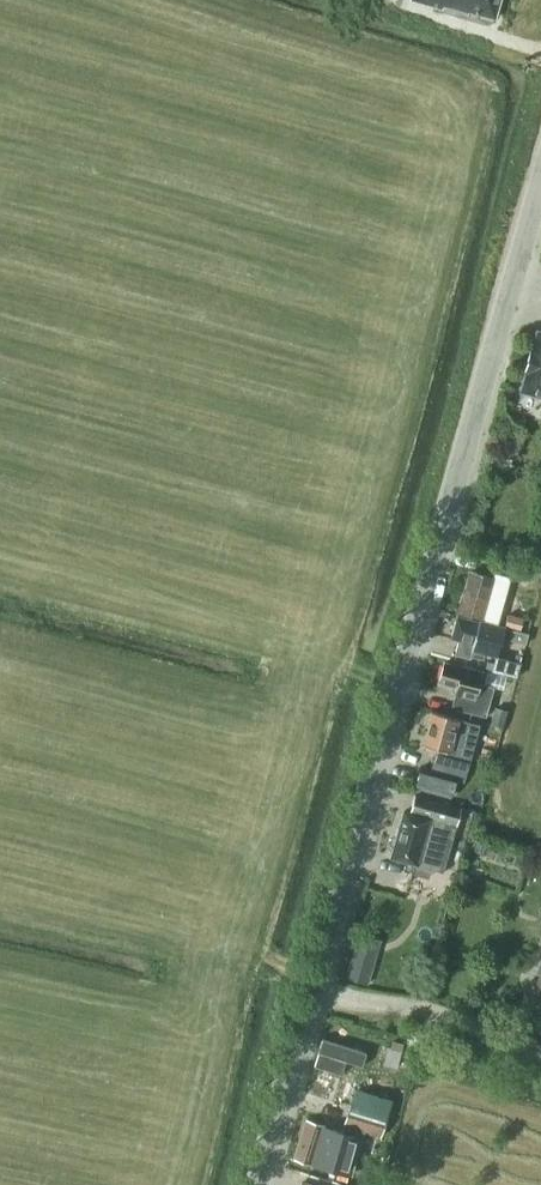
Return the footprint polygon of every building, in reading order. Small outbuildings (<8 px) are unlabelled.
[(500,0),(410,0),(467,16),(468,11),(495,19),(500,0)] [(537,332),(532,350),(531,349),(524,373),(526,373),(521,392),(540,397),(540,333),(537,332)] [(528,589),(532,572),(523,570),(518,587),(528,589)] [(495,623),(507,582),(470,572),(459,613),(495,623)] [(519,631),(520,631),(524,618),(509,613),(505,626),(512,629),(519,631)] [(497,657),(505,628),(480,621),(479,622),(458,617),(452,639),(459,641),(456,655),(470,658),(472,651),(497,657)] [(519,631),(512,629),(509,640),(525,644),(528,634),(520,631),(519,631)] [(520,664),(496,657),(492,672),(516,679),(520,664)] [(486,717),(494,687),(480,683),(483,672),(463,666),(463,667),(444,662),(439,683),(457,688),(455,694),(464,697),(460,710),(486,717)] [(495,707),(490,724),(504,728),(509,710),(495,707)] [(425,749),(436,752),(431,770),(421,767),(416,788),(450,797),(455,776),(464,778),(479,724),(431,711),(422,743),(426,744),(425,749)] [(417,865),(431,869),(443,872),(461,807),(414,793),(409,813),(404,811),(391,858),(417,865)] [(382,939),(357,932),(344,977),(369,984),(382,939)] [(363,1066),(367,1052),(322,1038),(314,1066),(342,1075),(346,1061),(363,1066)] [(393,1100),(355,1087),(342,1128),(380,1140),(393,1100)] [(405,1105),(402,1113),(408,1120),(417,1119),(420,1110),(414,1103),(405,1105)] [(348,1173),(360,1137),(307,1121),(295,1158),(348,1173)]
